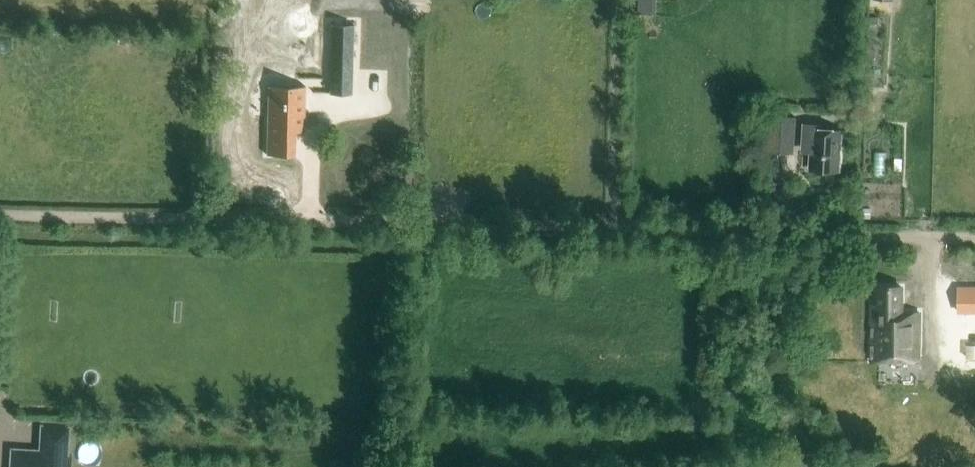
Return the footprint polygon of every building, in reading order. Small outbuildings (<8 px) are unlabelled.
[(247,53),(262,54),(263,0),(249,0),(247,53)] [(661,10),(661,0),(644,0),(644,10),(661,10)] [(333,24),(330,24),(330,28),(330,46),(329,94),(351,94),(353,24),(349,24),(333,24)] [(266,113),(266,155),(294,155),(295,131),(304,131),(305,86),(281,86),(270,86),(267,85),(267,91),(266,113)] [(792,153),(795,118),(762,115),(760,151),(792,153)] [(805,124),(804,144),(804,153),(811,153),(810,169),(838,171),(841,131),(826,130),(826,126),(805,124)] [(917,360),(918,311),(901,311),(901,288),(878,288),(878,306),(872,306),(871,360),(917,360)] [(72,453),(66,452),(70,421),(40,419),(38,448),(10,447),(9,466),(71,466),(72,453)]
